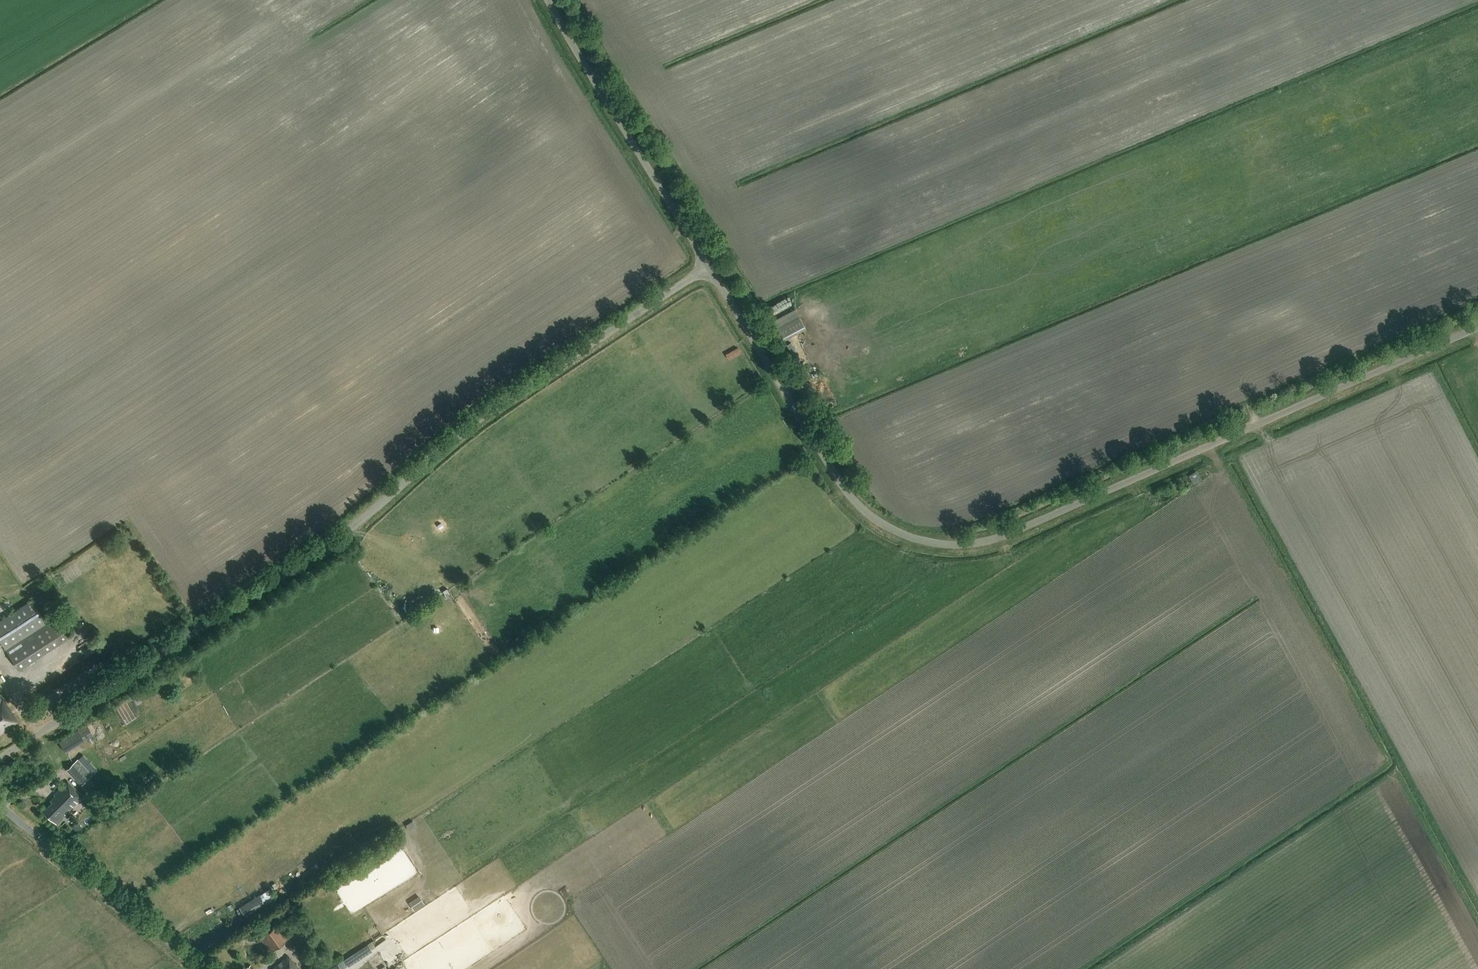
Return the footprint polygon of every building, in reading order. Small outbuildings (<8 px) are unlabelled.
[(784,340),(805,329),(795,310),(774,321),(784,340)] [(738,347),(725,353),(728,359),(741,353),(738,347)] [(1193,484),(1202,479),(1196,470),(1188,475),(1193,484)] [(45,620),(31,598),(0,618),(0,641),(19,669),(69,636),(55,614),(45,620)] [(0,699),(0,698),(0,732),(16,722),(0,699)] [(87,724),(76,731),(83,741),(93,735),(87,724)] [(77,758),(67,769),(81,784),(92,774),(82,764),(84,762),(81,759),(79,760),(77,758)] [(54,824),(80,797),(65,783),(53,795),(56,798),(42,812),(54,824)] [(76,821),(72,816),(68,820),(72,824),(76,821)] [(279,904),(269,888),(239,907),(249,922),(279,904)] [(414,910),(424,903),(419,895),(408,901),(414,910)] [(284,919),(294,932),(304,923),(294,910),(284,919)] [(270,951),(291,935),(280,921),(259,937),(270,951)] [(338,963),(341,968),(347,964),(349,966),(359,959),(372,950),(367,943),(354,952),(338,963)] [(319,947),(311,952),(317,959),(324,954),(319,947)] [(287,957),(273,968),(297,968),(287,957)]
